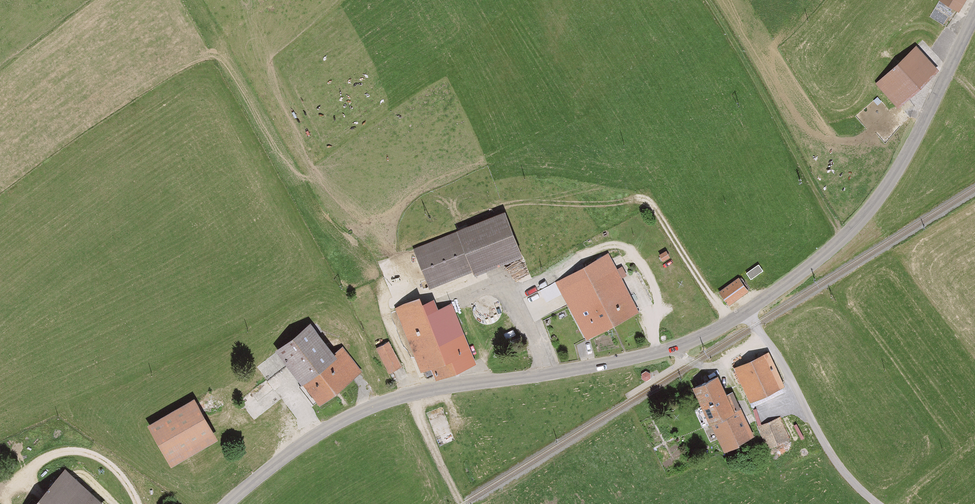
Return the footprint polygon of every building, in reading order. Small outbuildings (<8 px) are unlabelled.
[(960,11),(966,0),(942,0),(960,11)] [(917,43),(875,80),(897,105),(939,67),(917,43)] [(507,210),(413,244),(428,286),(522,253),(507,210)] [(640,311),(623,275),(628,273),(624,263),(617,266),(611,252),(557,276),(584,337),(640,311)] [(760,262),(748,270),(752,277),(765,268),(760,262)] [(741,275),(719,289),(728,304),(751,290),(741,275)] [(396,303),(420,370),(432,366),(436,376),(476,362),(455,300),(437,306),(434,296),(421,300),(419,295),(396,303)] [(304,325),(270,350),(312,405),(354,373),(338,352),(330,358),(304,325)] [(390,371),(404,364),(391,338),(377,345),(390,371)] [(784,386),(771,349),(735,363),(749,399),(784,386)] [(646,371),(642,374),(642,378),(646,381),(651,378),(650,373),(646,371)] [(718,372),(693,383),(722,450),(755,435),(734,388),(726,392),(718,372)] [(144,428),(169,466),(216,436),(191,398),(144,428)] [(772,445),(774,453),(795,447),(785,415),(760,422),(768,447),(772,445)] [(60,471),(31,503),(99,503),(60,471)]
